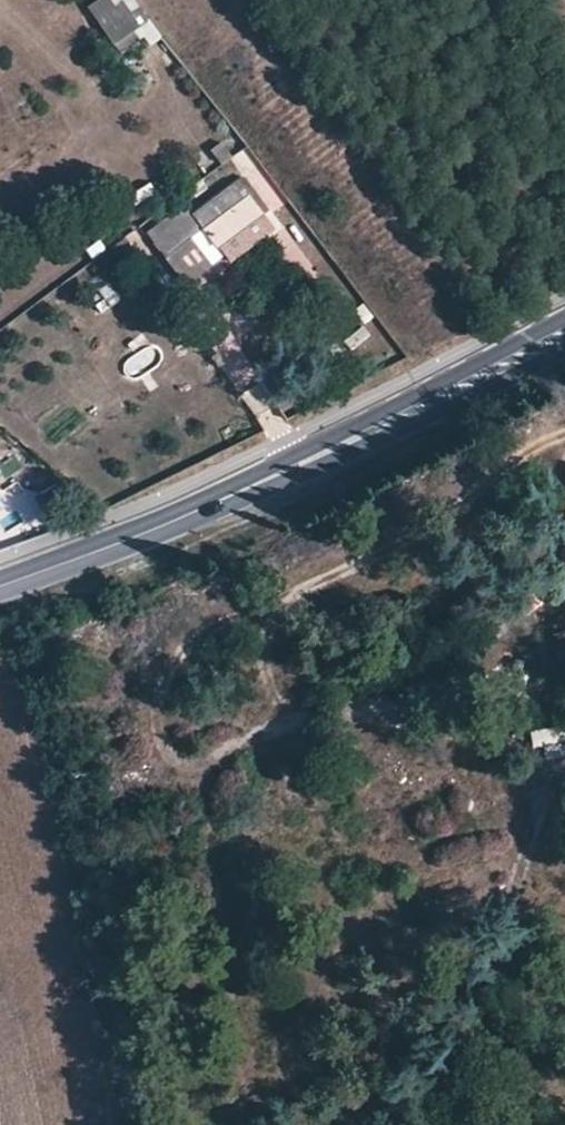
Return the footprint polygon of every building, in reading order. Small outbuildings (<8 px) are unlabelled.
[(86,7),(119,51),(141,36),(148,45),(157,37),(130,0),(96,0),(86,7)] [(186,207),(147,236),(162,258),(190,238),(202,255),(266,208),(248,185),(241,189),(235,180),(191,214),(186,207)] [(490,822),(481,783),(426,797),(428,803),(423,804),(431,837),(453,831),(490,822)]
